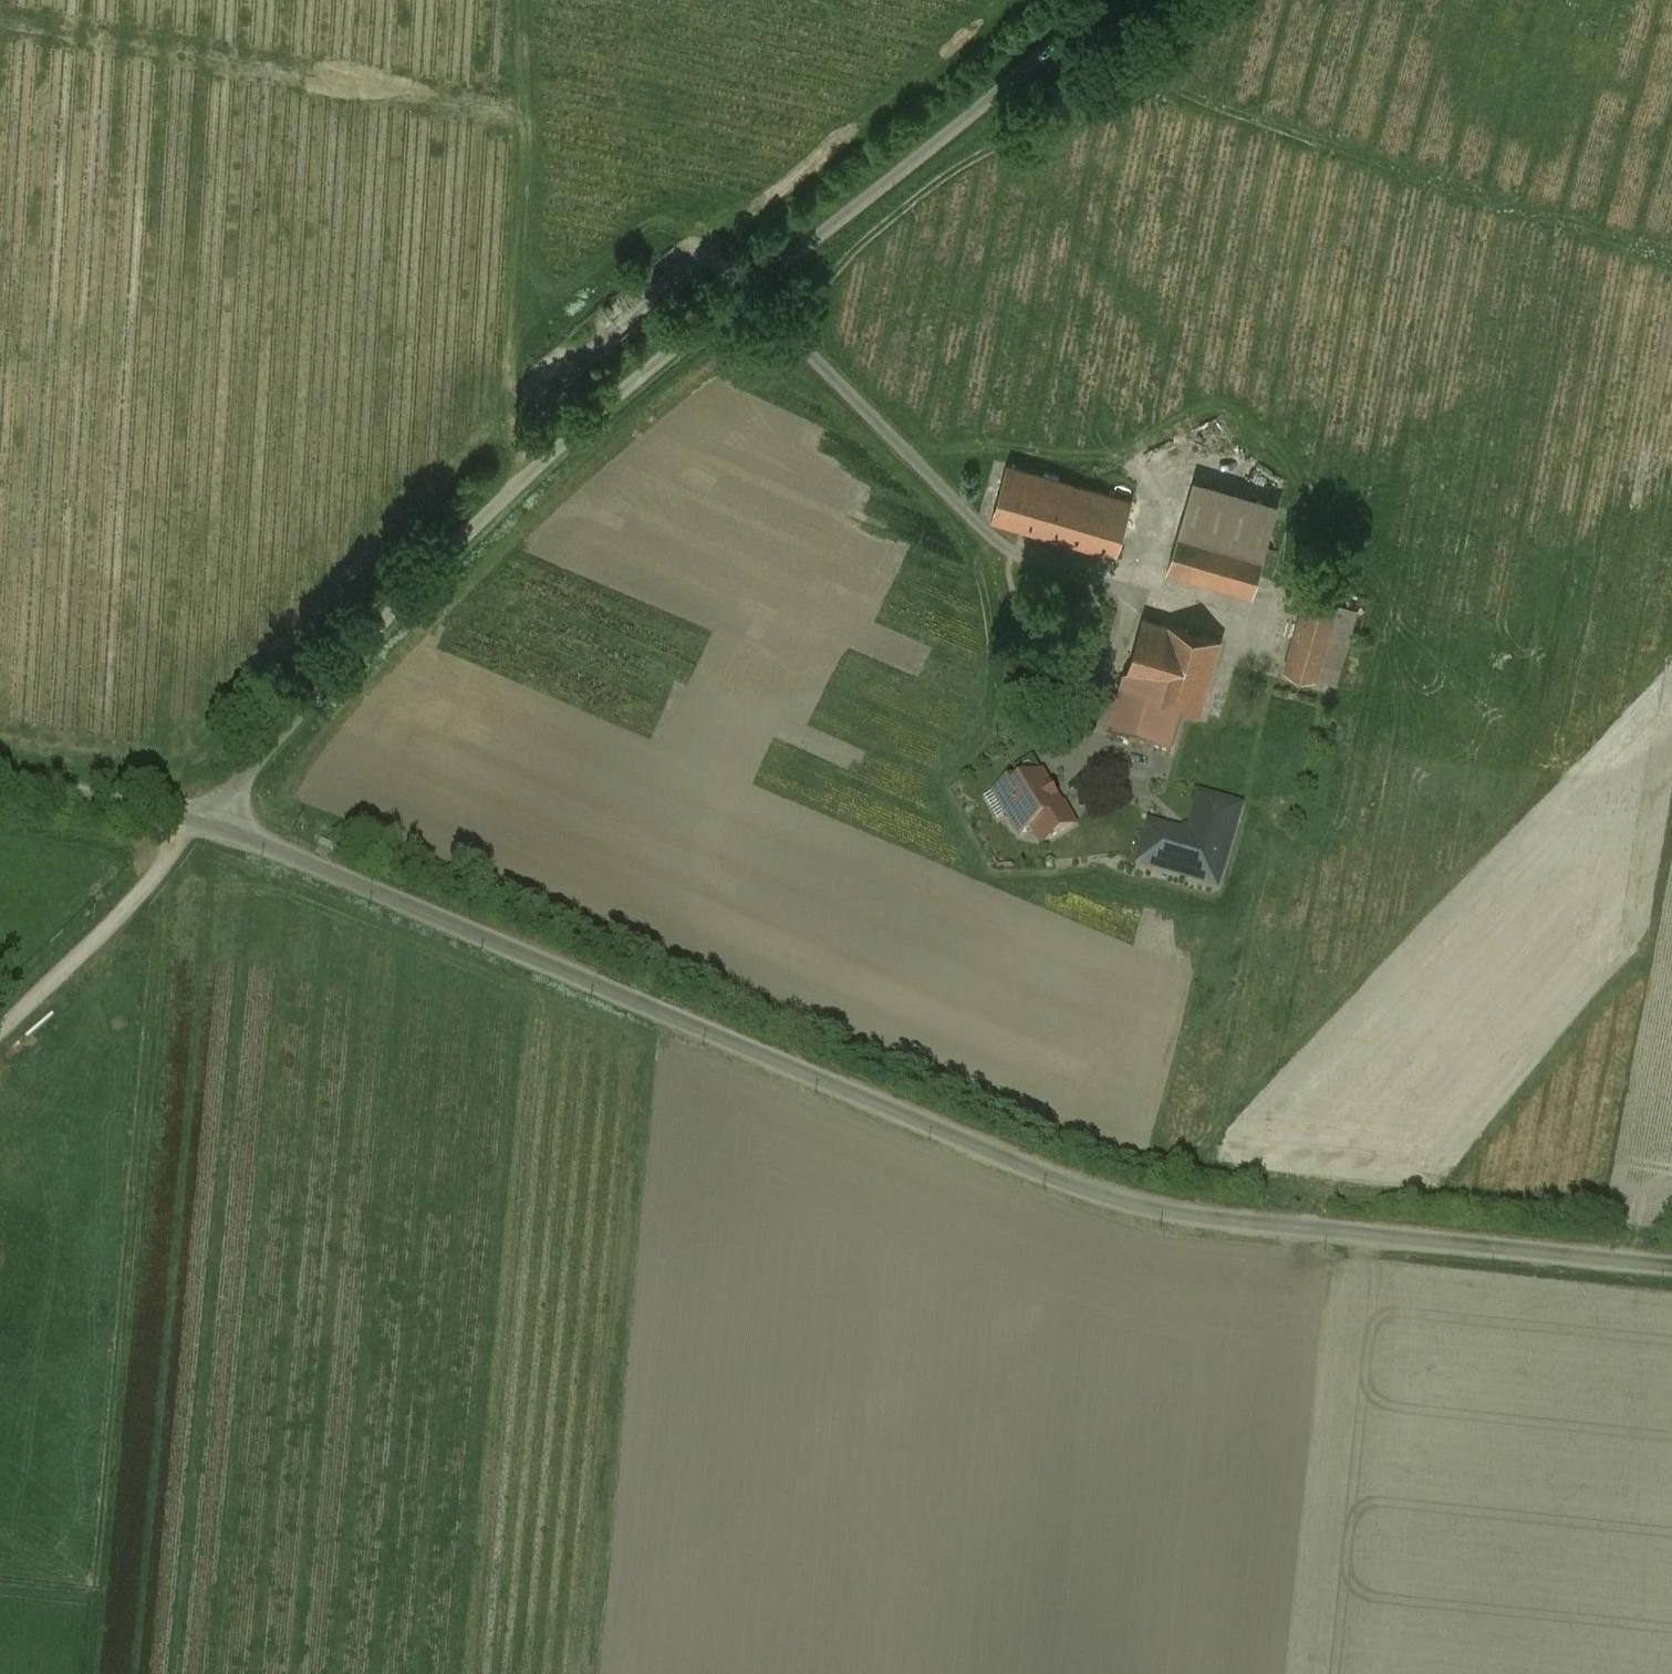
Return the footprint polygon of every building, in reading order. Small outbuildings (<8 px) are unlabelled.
[(1133,500),(1006,463),(990,518),(1116,555),(1133,500)] [(1281,505),(1194,480),(1168,568),(1255,594),(1281,505)] [(1340,603),(1309,593),(1285,669),(1315,679),(1340,603)] [(1221,639),(1144,616),(1123,688),(1183,709),(1199,714),(1221,639)] [(1183,709),(1123,688),(1109,735),(1108,735),(1108,736),(1151,749),(1170,754),(1171,753),(1170,753),(1183,709)] [(1062,809),(1043,776),(1026,787),(1022,781),(1004,792),(1015,811),(1009,815),(1022,835),(1033,828),(1043,845),(1076,825),(1065,807),(1062,809)] [(1240,808),(1202,797),(1194,824),(1199,833),(1197,839),(1188,844),(1184,835),(1166,830),(1155,868),(1194,879),(1196,873),(1219,880),(1240,808)]
